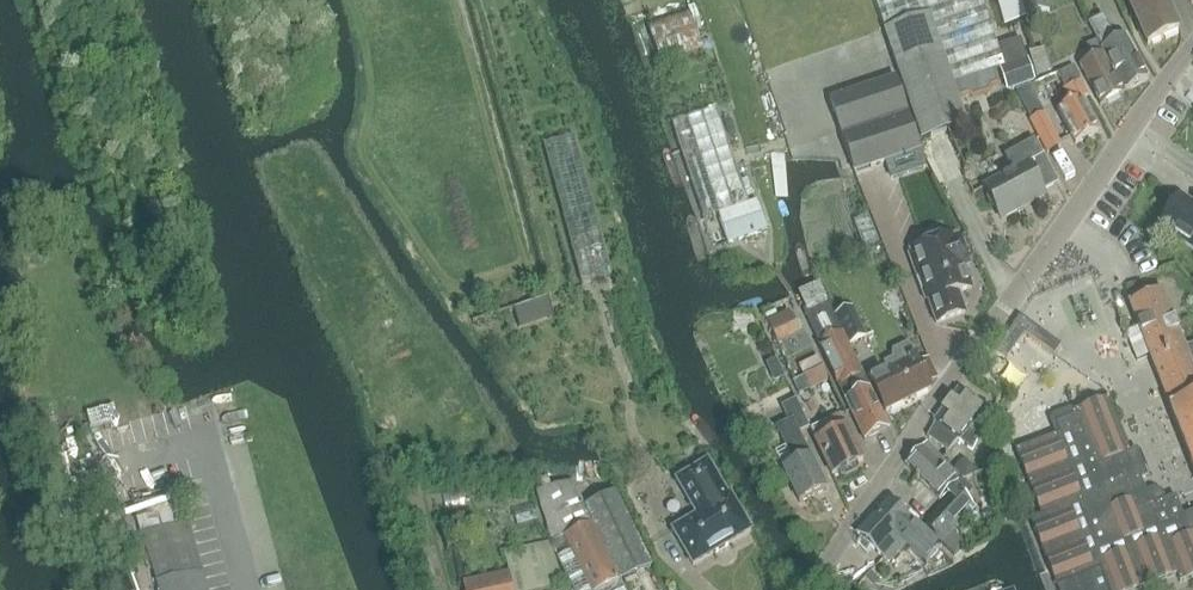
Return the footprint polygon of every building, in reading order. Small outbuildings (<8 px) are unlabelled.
[(884,31),(931,15),(954,85),(1004,68),(980,0),(873,0),(884,31)] [(1027,17),(1049,11),(1046,0),(1022,0),(1027,17)] [(1148,45),(1179,31),(1165,0),(1129,0),(1131,5),(1130,5),(1148,45)] [(647,24),(661,67),(703,54),(689,10),(647,24)] [(969,125),(960,100),(954,85),(931,15),(884,31),(922,142),(969,125)] [(1116,40),(1103,16),(1089,24),(1125,92),(1148,79),(1125,36),(1116,40)] [(1080,66),(1101,105),(1124,92),(1096,41),(1086,46),(1093,59),(1080,66)] [(1031,52),(1038,78),(1051,74),(1044,48),(1031,52)] [(1027,62),(1001,70),(1008,92),(1034,83),(1027,62)] [(828,100),(854,174),(887,163),(919,152),(924,151),(896,76),(884,80),(828,100)] [(1072,103),(1058,111),(1076,144),(1098,132),(1080,100),(1089,95),(1081,80),(1064,89),(1072,103)] [(716,109),(672,124),(704,219),(719,214),(748,204),(716,109)] [(1029,121),(1047,152),(1060,145),(1042,113),(1029,121)] [(544,145),(582,284),(612,276),(575,137),(544,145)] [(1045,196),(1042,191),(1057,183),(1035,142),(1005,157),(1012,172),(984,187),(1002,219),(1045,196)] [(919,152),(887,163),(892,179),(924,167),(919,152)] [(1180,196),(1160,227),(1192,249),(1192,204),(1180,196)] [(748,204),(719,214),(729,243),(766,230),(757,201),(748,204)] [(911,252),(911,254),(909,255),(926,301),(928,300),(936,324),(966,313),(964,308),(967,306),(963,296),(960,296),(959,293),(972,288),(970,283),(973,281),(969,271),(966,271),(965,268),(969,266),(959,237),(954,239),(953,236),(911,252)] [(819,285),(799,295),(822,342),(819,344),(840,387),(847,400),(846,401),(865,440),(889,429),(888,427),(888,428),(819,285)] [(1150,355),(1182,342),(1162,291),(1130,304),(1150,355)] [(836,316),(850,345),(867,337),(853,308),(836,316)] [(996,349),(1008,357),(1018,343),(1006,335),(996,349)] [(1042,346),(1055,355),(1061,346),(1048,337),(1042,346)] [(1185,351),(1182,342),(1150,355),(1171,407),(1170,408),(1192,465),(1192,348),(1185,351)] [(895,359),(886,364),(889,370),(871,379),(886,411),(932,389),(911,348),(907,345),(894,352),(894,357),(895,359)] [(831,380),(823,366),(803,377),(811,391),(831,380)] [(934,421),(937,423),(929,437),(948,450),(946,452),(947,453),(958,439),(973,450),(980,433),(984,418),(979,414),(982,409),(957,390),(934,421)] [(1184,518),(1176,497),(1157,504),(1150,503),(1142,481),(1148,479),(1136,450),(1130,452),(1108,398),(1075,411),(1077,417),(1056,425),(1060,435),(1016,452),(1041,517),(1029,522),(1056,589),(1139,589),(1176,576),(1179,584),(1192,578),(1192,514),(1184,518)] [(790,422),(777,428),(786,447),(775,452),(800,503),(827,490),(811,456),(810,457),(799,433),(809,428),(797,405),(795,401),(782,407),(784,412),(790,422)] [(841,415),(810,429),(832,475),(839,472),(841,477),(846,479),(857,473),(859,468),(857,464),(863,461),(841,415)] [(927,444),(907,465),(940,501),(946,495),(950,499),(958,491),(966,499),(973,491),(961,479),(927,444)] [(963,479),(978,473),(965,460),(954,470),(963,479)] [(697,516),(673,530),(693,566),(751,532),(730,496),(728,498),(708,463),(677,481),(697,516)] [(536,492),(550,542),(563,538),(570,553),(590,589),(604,589),(621,581),(584,507),(573,482),(536,492)] [(615,491),(584,507),(621,581),(652,565),(615,491)] [(935,516),(924,528),(955,556),(965,544),(953,534),(965,521),(960,517),(972,504),(966,499),(958,491),(950,499),(935,516)] [(858,534),(859,535),(889,563),(902,548),(907,552),(910,549),(927,564),(941,548),(889,500),(858,534)] [(141,536),(158,584),(203,572),(190,523),(141,536)] [(504,552),(509,574),(513,589),(546,589),(566,586),(550,542),(504,552)] [(558,559),(562,570),(571,589),(590,589),(570,553),(558,559)] [(158,584),(160,589),(208,589),(203,572),(158,584)] [(509,574),(463,583),(464,589),(513,589),(509,574)] [(621,581),(604,589),(625,589),(621,581)]
